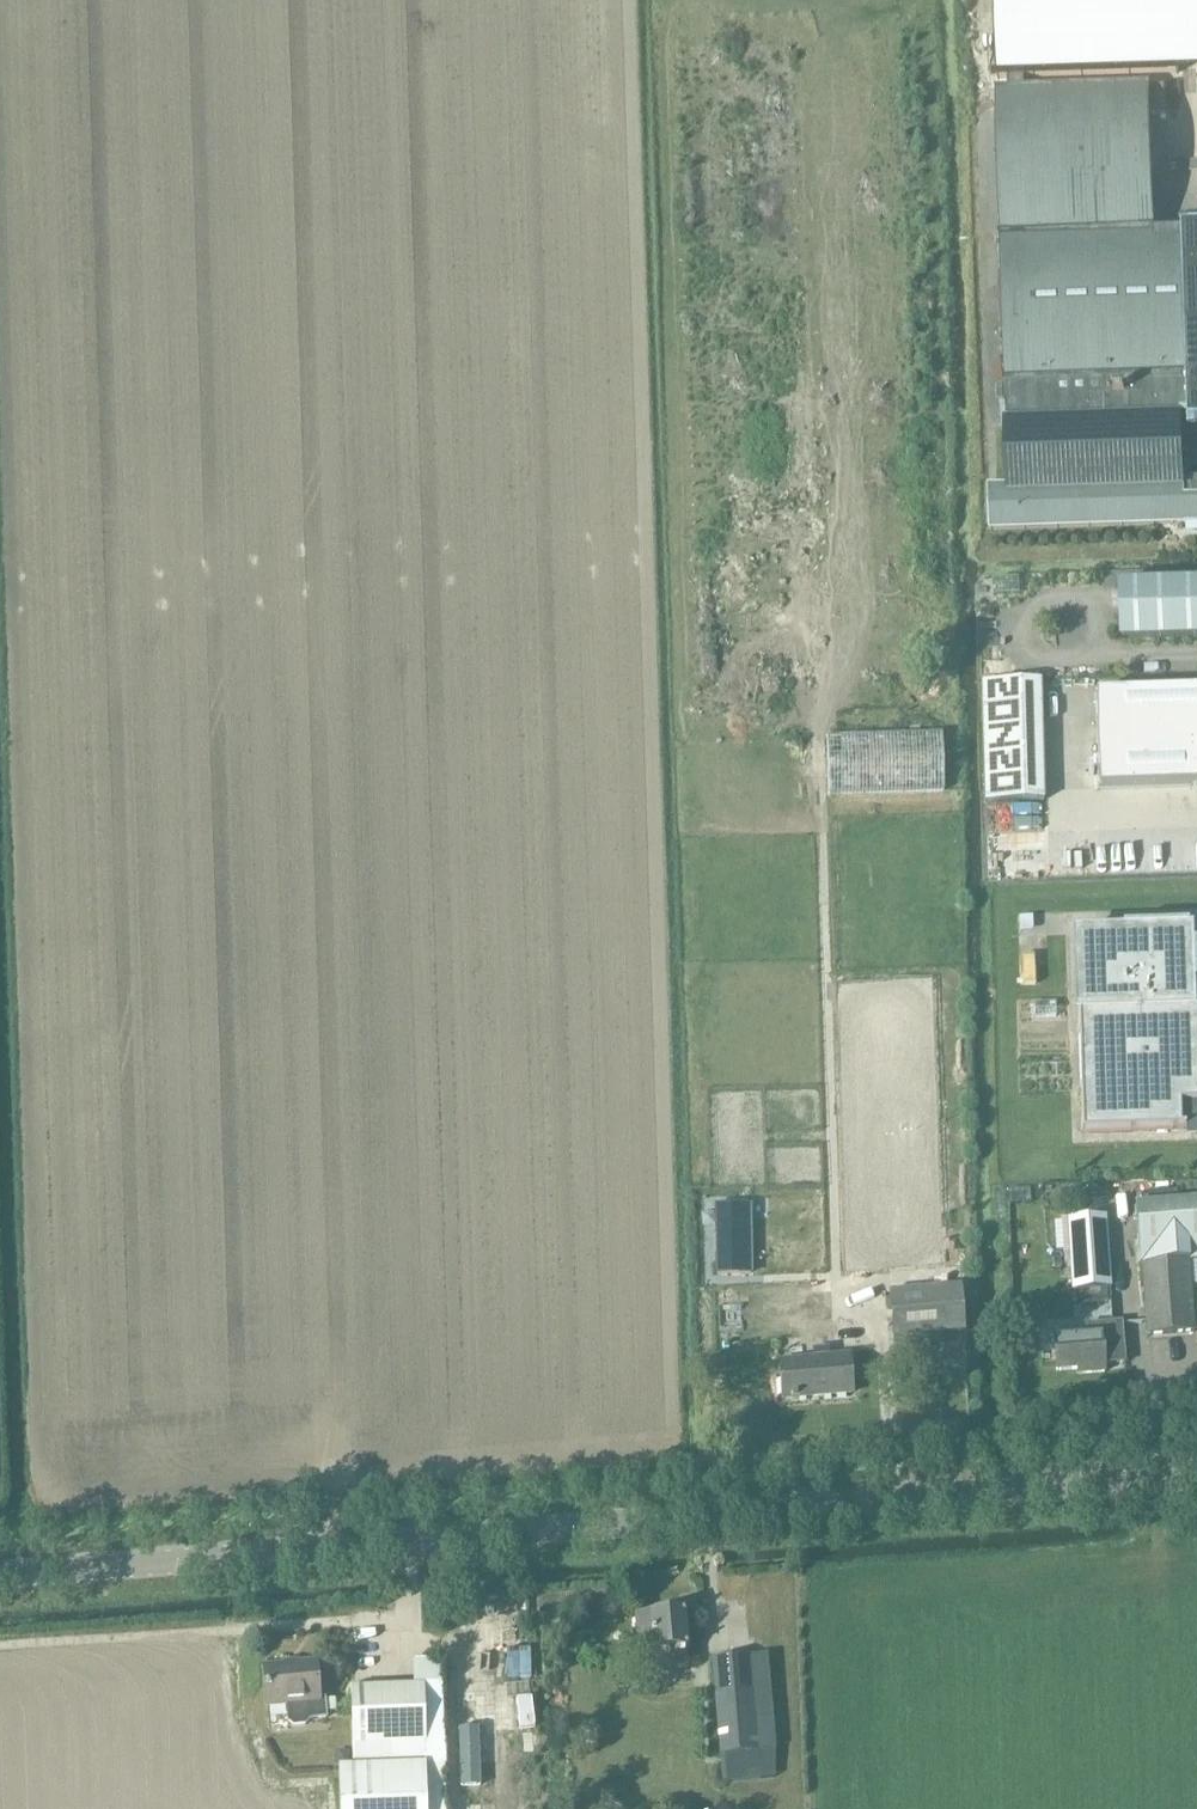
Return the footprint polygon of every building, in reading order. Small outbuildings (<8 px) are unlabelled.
[(996,79),(1009,79),(1009,90),(998,90),(1002,234),(1009,425),(1008,425),(1009,429),(1196,422),(1196,230),(1154,232),(1149,86),(1026,89),(1025,79),(1196,73),(1196,0),(994,0),(996,79)] [(989,487),(990,528),(1186,521),(1196,521),(1196,495),(1185,496),(1184,480),(989,487)] [(1185,496),(1196,495),(1196,480),(1184,480),(1185,496)] [(1120,582),(1122,640),(1196,637),(1196,580),(1120,582)] [(1041,683),(984,685),(987,802),(1045,800),(1041,683)] [(1098,693),(1101,788),(1196,786),(1196,690),(1098,693)] [(827,734),(830,793),(946,787),(943,728),(827,734)] [(1196,983),(1195,944),(1192,944),(1192,928),(1188,928),(1187,925),(1122,927),(1122,930),(1124,930),(1124,934),(1079,936),(1079,934),(1076,934),(1082,1132),(1185,1129),(1185,1126),(1181,1127),(1180,1104),(1196,1104),(1196,1004),(1189,1005),(1188,983),(1196,983)] [(1136,1206),(1140,1264),(1142,1264),(1190,1260),(1196,1259),(1196,1201),(1136,1206)] [(717,1225),(718,1273),(751,1273),(750,1206),(731,1206),(731,1225),(717,1225)] [(1106,1217),(1068,1220),(1069,1222),(1071,1250),(1073,1290),(1076,1290),(1107,1288),(1111,1288),(1106,1217)] [(1190,1260),(1142,1264),(1148,1335),(1195,1331),(1190,1260)] [(891,1291),(895,1336),(966,1330),(962,1285),(891,1291)] [(1088,1336),(1056,1339),(1058,1371),(1085,1369),(1086,1376),(1107,1374),(1106,1367),(1126,1365),(1123,1325),(1087,1327),(1088,1336)] [(849,1357),(779,1361),(781,1399),(851,1395),(849,1357)] [(669,1650),(671,1668),(688,1666),(683,1613),(649,1616),(649,1617),(635,1618),(637,1642),(638,1642),(638,1637),(651,1636),(652,1652),(669,1650)] [(713,1658),(721,1754),(756,1751),(748,1656),(713,1658)] [(268,1707),(287,1705),(289,1721),(294,1726),(306,1725),(311,1720),(327,1718),(325,1700),(320,1701),(316,1663),(264,1669),(268,1707)] [(357,1690),(351,1690),(353,1770),(339,1770),(340,1808),(445,1808),(441,1663),(413,1663),(414,1688),(357,1690)]
